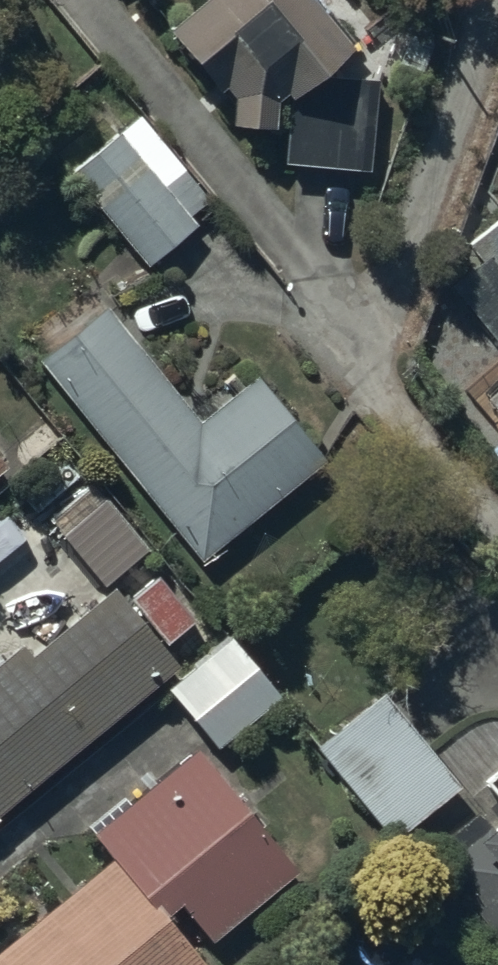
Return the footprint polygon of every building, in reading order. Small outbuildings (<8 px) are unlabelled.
[(221,74),(230,68),(236,76),(235,104),(288,102),(286,151),(373,158),(380,67),(330,66),(356,26),(332,0),(187,0),(174,12),(221,74)] [(137,105),(71,163),(154,256),(220,198),(137,105)] [(497,330),(497,211),(470,234),(483,250),(453,274),(497,330)] [(106,292),(38,347),(203,551),(330,448),(261,362),(201,411),(106,292)] [(8,453),(0,442),(0,460),(8,453)] [(110,485),(63,524),(107,576),(153,537),(110,485)] [(115,573),(36,642),(24,628),(0,649),(0,804),(184,652),(115,573)] [(236,624),(170,677),(219,738),(285,685),(236,624)] [(464,775),(388,679),(319,734),(396,830),(464,775)] [(0,940),(0,964),(220,964),(165,896),(179,885),(215,929),(302,859),(200,733),(93,819),(116,847),(0,940)] [(488,764),(497,777),(497,756),(488,764)] [(490,808),(482,797),(428,840),(497,928),(497,802),(490,808)]
